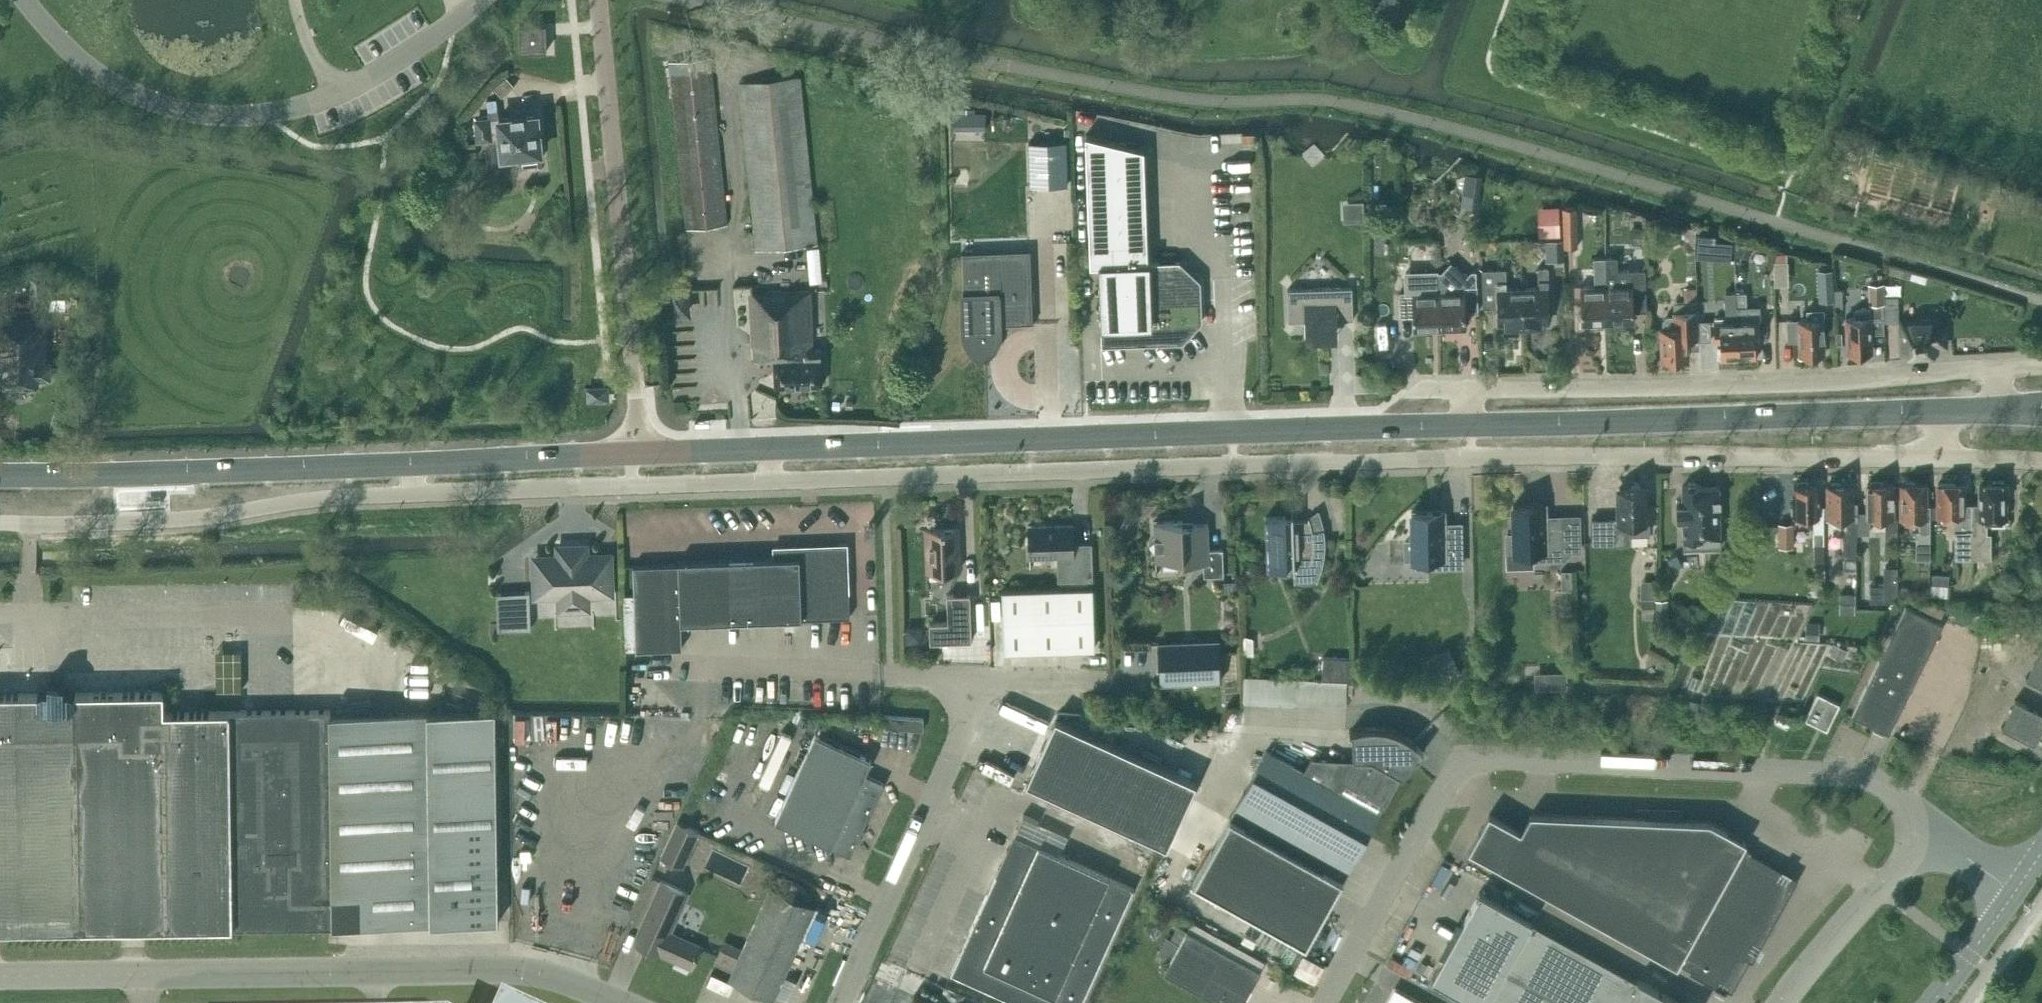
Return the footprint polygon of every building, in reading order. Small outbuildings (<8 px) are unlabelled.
[(1368,11),(1396,18),(1400,0),(1376,0),(1375,0),(1371,0),(1368,11)] [(547,31),(547,24),(520,24),(521,51),(548,50),(547,31)] [(728,223),(711,57),(671,61),(688,227),(728,223)] [(741,83),(758,250),(818,244),(800,76),(741,83)] [(499,118),(497,98),(488,99),(490,118),(477,119),(479,139),(492,138),(491,130),(500,129),(503,156),(523,154),(524,164),(540,162),(539,152),(542,152),(538,115),(524,116),(524,114),(513,115),(513,117),(499,118)] [(954,129),(969,129),(986,129),(986,112),(974,112),(968,112),(953,112),(954,129)] [(1203,321),(1202,280),(1180,260),(1149,261),(1145,149),(1087,134),(1091,265),(1099,265),(1102,345),(1183,342),(1203,321)] [(1031,142),(1032,186),(1069,185),(1068,141),(1031,142)] [(1480,196),(1482,175),(1465,173),(1463,194),(1480,196)] [(1343,201),(1344,221),(1365,220),(1363,200),(1343,201)] [(1579,246),(1577,206),(1563,207),(1565,247),(1579,246)] [(1656,241),(1656,219),(1647,219),(1647,228),(1648,241),(1656,241)] [(1560,221),(1538,221),(1539,236),(1560,235),(1560,221)] [(1375,241),(1385,241),(1385,232),(1379,232),(1376,232),(1375,241)] [(1697,255),(1731,258),(1733,241),(1716,240),(1716,235),(1699,233),(1697,255)] [(1555,240),(1555,260),(1564,260),(1564,239),(1555,240)] [(1749,258),(1751,248),(1738,245),(1737,255),(1749,258)] [(964,254),(964,252),(963,252),(965,328),(966,335),(967,338),(969,344),(971,346),(973,349),(975,351),(977,354),(983,357),(986,358),(991,355),(993,353),(995,351),(997,348),(1000,343),(1001,340),(1003,334),(1003,330),(1003,327),(1003,324),(1007,324),(1034,323),(1034,322),(1031,322),(1029,252),(964,254)] [(1617,269),(1616,252),(1605,253),(1608,319),(1634,318),(1634,311),(1647,311),(1645,268),(1617,269)] [(1596,282),(1581,282),(1582,320),(1608,319),(1605,253),(1595,253),(1596,282)] [(1467,324),(1466,313),(1479,312),(1477,270),(1472,270),(1467,275),(1452,260),(1443,270),(1438,270),(1440,325),(1467,324)] [(1789,260),(1775,260),(1775,284),(1789,284),(1789,260)] [(1539,287),(1523,287),(1524,324),(1551,323),(1548,267),(1538,268),(1539,287)] [(1507,269),(1483,270),(1484,307),(1498,306),(1498,325),(1524,324),(1523,287),(1507,288),(1507,269)] [(1414,326),(1440,325),(1438,270),(1428,270),(1428,284),(1412,284),(1412,289),(1400,289),(1401,317),(1414,316),(1414,326)] [(46,297),(46,274),(31,274),(31,297),(46,297)] [(1885,322),(1885,296),(1885,282),(1869,283),(1870,303),(1870,308),(1856,308),(1857,317),(1846,318),(1847,344),(1848,355),(1857,355),(1857,352),(1873,352),(1873,344),(1873,332),(1885,332),(1885,322)] [(1833,285),(1821,286),(1821,300),(1833,299),(1833,285)] [(1354,319),(1353,287),(1288,289),(1289,321),(1306,320),(1306,337),(1338,336),(1338,319),(1354,319)] [(1697,287),(1685,288),(1685,302),(1698,301),(1697,287)] [(693,316),(689,290),(673,292),(674,303),(675,318),(693,316)] [(775,360),(776,386),(823,384),(821,347),(814,347),(811,291),(753,294),(755,353),(755,357),(756,361),(775,360)] [(1747,304),(1747,292),(1737,293),(1737,300),(1739,349),(1739,357),(1759,356),(1758,348),(1758,345),(1755,345),(1755,338),(1761,338),(1760,320),(1760,304),(1747,304)] [(1885,322),(1899,321),(1899,307),(1899,295),(1885,296),(1885,322)] [(1719,346),(1719,350),(1720,358),(1739,357),(1739,349),(1737,300),(1727,300),(1728,317),(1717,318),(1715,322),(1716,340),(1722,340),(1722,346),(1719,346)] [(1688,359),(1687,330),(1699,329),(1699,320),(1698,301),(1685,302),(1674,302),(1674,315),(1667,315),(1662,320),(1664,360),(1688,359)] [(1788,340),(1799,340),(1800,357),(1810,356),(1810,353),(1826,352),(1824,309),(1808,310),(1808,318),(1787,319),(1788,340)] [(11,321),(0,322),(0,361),(1,361),(2,384),(40,382),(40,377),(52,376),(51,358),(45,358),(43,317),(11,318),(11,321)] [(1906,327),(1907,342),(1907,350),(1936,350),(1936,345),(1946,345),(1946,341),(1945,331),(1947,332),(1946,317),(1922,318),(1922,320),(1904,321),(1905,326),(1906,327)] [(1710,320),(1699,320),(1699,329),(1700,341),(1712,340),(1710,320)] [(588,402),(611,401),(610,385),(587,386),(588,402)] [(1683,486),(1683,504),(1678,504),(1678,514),(1678,518),(1684,518),(1685,545),(1722,544),(1720,487),(1702,487),(1702,485),(1698,486),(1695,483),(1690,483),(1688,486),(1683,486)] [(1954,530),(1955,530),(1955,558),(1972,558),(1971,504),(1963,504),(1963,483),(1938,484),(1938,514),(1954,514),(1954,530)] [(1971,504),(1972,558),(1992,558),(1992,533),(1987,532),(1987,518),(2007,518),(2007,483),(1980,483),(1980,503),(1971,504)] [(1630,533),(1649,533),(1648,504),(1646,504),(1645,487),(1642,487),(1640,484),(1633,484),(1632,487),(1620,488),(1621,512),(1618,512),(1618,518),(1592,519),(1593,543),(1630,542),(1630,533)] [(1820,506),(1820,484),(1794,485),(1794,516),(1814,516),(1814,531),(1814,544),(1825,544),(1825,518),(1824,506),(1820,506)] [(1843,536),(1843,539),(1843,557),(1856,557),(1856,532),(1857,532),(1857,518),(1853,518),(1853,514),(1853,484),(1828,484),(1828,506),(1824,506),(1825,518),(1847,518),(1847,534),(1843,536)] [(1857,518),(1857,532),(1870,532),(1869,518),(1885,518),(1885,539),(1898,539),(1898,517),(1894,517),(1894,484),(1868,484),(1868,513),(1857,513),(1857,518)] [(1926,505),(1926,484),(1901,484),(1901,514),(1901,518),(1919,518),(1919,531),(1915,531),(1915,560),(1930,560),(1930,531),(1930,518),(1926,518),(1926,505)] [(1546,517),(1546,504),(1513,505),(1514,534),(1508,534),(1508,552),(1532,551),(1532,559),(1564,558),(1564,550),(1580,549),(1579,516),(1546,517)] [(1445,524),(1445,511),(1412,512),(1413,540),(1406,540),(1407,558),(1413,558),(1414,566),(1462,565),(1461,523),(1445,524)] [(1295,581),(1318,580),(1320,575),(1323,565),(1325,560),(1325,555),(1326,544),(1325,529),(1313,530),(1310,516),(1309,516),(1309,520),(1294,520),(1294,516),(1287,516),(1266,517),(1268,567),(1294,566),(1295,581)] [(1183,520),(1154,521),(1156,560),(1183,558),(1183,564),(1204,563),(1205,576),(1225,575),(1223,548),(1210,549),(1209,524),(1193,524),(1194,527),(1183,527),(1183,520)] [(1779,522),(1779,546),(1795,546),(1794,522),(1779,522)] [(1029,526),(1031,558),(1059,556),(1059,580),(1093,580),(1092,543),(1074,544),(1073,524),(1029,526)] [(959,528),(920,529),(920,530),(927,530),(929,571),(960,570),(959,528)] [(532,553),(533,599),(558,598),(558,612),(593,611),(592,596),(615,596),(614,551),(590,552),(590,542),(555,543),(555,553),(532,553)] [(715,560),(682,562),(682,564),(637,566),(640,650),(686,648),(685,622),(717,621),(851,617),(848,544),(775,546),(775,558),(715,560)] [(1857,557),(1844,558),(1844,570),(1857,569),(1857,557)] [(1733,564),(1728,574),(1735,578),(1740,567),(1733,564)] [(1886,584),(1886,601),(1898,597),(1898,566),(1886,566),(1886,584)] [(1561,570),(1562,590),(1573,589),(1573,569),(1561,570)] [(1094,587),(1003,590),(1005,651),(1096,648),(1094,587)] [(531,591),(497,592),(498,629),(532,628),(531,591)] [(949,622),(930,623),(931,641),(972,640),(971,594),(948,594),(949,622)] [(1642,598),(1643,619),(1655,618),(1654,598),(1642,598)] [(1669,624),(1669,598),(1656,599),(1656,624),(1669,624)] [(1905,606),(1851,715),(1889,734),(1943,626),(1905,606)] [(923,641),(922,624),(906,625),(907,642),(923,641)] [(1806,638),(1817,638),(1818,625),(1806,625),(1806,638)] [(1220,641),(1159,643),(1161,683),(1221,681),(1220,641)] [(1833,641),(1828,653),(1843,660),(1848,648),(1833,641)] [(2041,685),(2041,646),(2027,677),(2041,685)] [(1463,674),(1450,647),(1433,656),(1445,682),(1463,674)] [(1322,678),(1347,679),(1352,679),(1353,658),(1323,657),(1322,678)] [(1553,671),(1553,688),(1568,687),(1567,671),(1553,671)] [(333,926),(334,925),(335,925),(335,924),(500,922),(497,711),(332,713),(332,712),(331,710),(330,710),(165,712),(165,694),(164,692),(163,692),(125,692),(122,692),(77,693),(70,688),(66,688),(66,680),(49,680),(49,688),(45,688),(39,693),(0,694),(0,931),(81,929),(125,929),(333,926)] [(1839,704),(1817,694),(1805,719),(1826,730),(1839,704)] [(2041,730),(2041,712),(2016,699),(2002,727),(2035,744),(2041,730)] [(1788,727),(1793,716),(1780,710),(1775,721),(1788,727)] [(885,718),(885,727),(923,730),(924,730),(924,717),(886,715),(885,718)] [(1056,717),(1027,781),(1168,845),(1197,781),(1056,717)] [(1312,758),(1304,771),(1267,751),(1235,809),(1236,809),(1231,817),(1231,816),(1194,883),(1307,946),(1344,879),(1343,879),(1348,871),(1349,872),(1366,840),(1381,813),(1380,813),(1383,808),(1401,777),(1424,751),(1423,750),(1421,748),(1420,746),(1418,744),(1414,741),(1413,740),(1411,738),(1409,737),(1407,736),(1404,734),(1402,733),(1400,732),(1398,731),(1391,729),(1379,727),(1371,727),(1369,727),(1367,727),(1362,728),(1359,729),(1357,729),(1353,731),(1355,758),(1312,758)] [(776,820),(851,855),(884,783),(865,775),(872,760),(816,734),(776,820)] [(1069,836),(1039,822),(1040,822),(1024,814),(951,974),(1016,1002),(1082,1002),(1135,888),(1061,855),(1069,836)] [(1490,814),(1470,850),(1678,964),(1679,962),(1733,991),(1794,880),(1741,850),(1747,841),(1710,821),(1532,814),(1522,831),(1490,814)] [(684,868),(701,831),(679,820),(662,857),(684,868)] [(701,946),(671,932),(689,892),(663,880),(638,935),(650,941),(648,946),(676,959),(673,966),(689,974),(701,946)] [(740,955),(720,947),(717,953),(728,958),(726,962),(735,966),(730,978),(774,998),(816,905),(772,885),(740,955)] [(1480,1002),(1682,1002),(1638,979),(1637,980),(1532,922),(1479,893),(1433,978),(1480,1002)] [(1180,945),(1165,972),(1220,1002),(1244,1002),(1262,971),(1188,930),(1179,925),(1170,939),(1180,945)] [(1396,988),(1388,1002),(1422,1002),(1396,988)] [(915,995),(911,1002),(933,1002),(915,995)]
